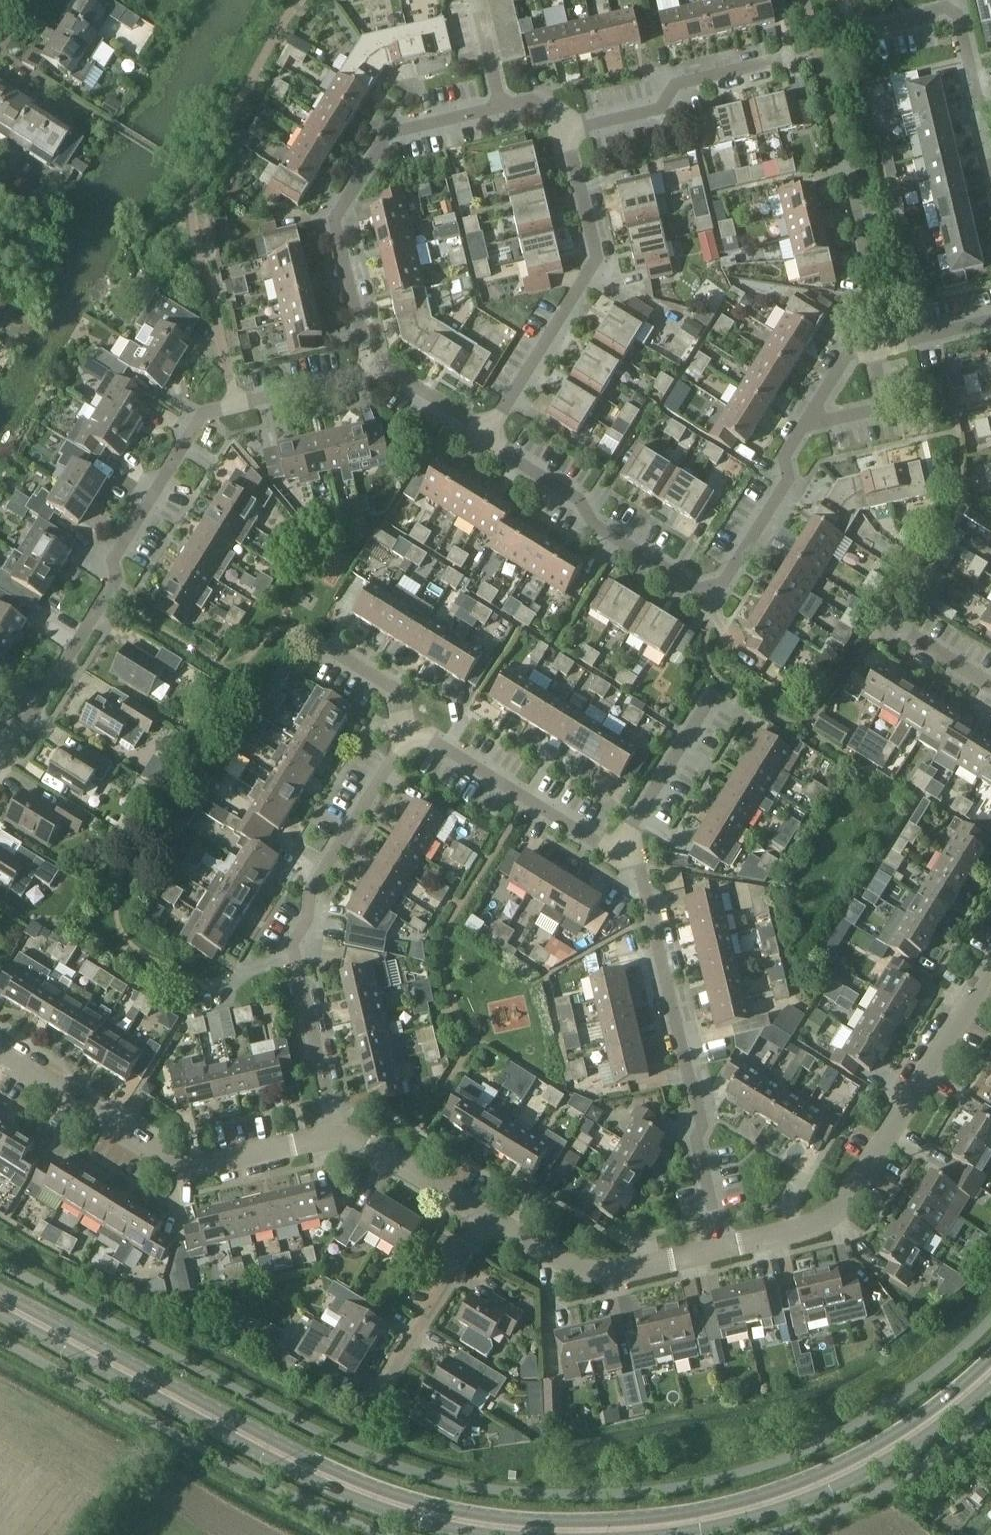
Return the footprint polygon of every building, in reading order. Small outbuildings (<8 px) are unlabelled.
[(95,38),(109,17),(82,0),(71,0),(61,17),(66,20),(66,19),(95,38)] [(504,63),(526,59),(514,0),(490,0),(504,63)] [(732,32),(725,0),(721,0),(702,4),(710,37),(732,32)] [(747,0),(725,0),(732,32),(754,27),(747,0)] [(754,27),(775,22),(773,13),(785,10),(782,0),(747,0),(754,27)] [(990,8),(990,0),(976,0),(982,25),(990,22),(990,11),(990,8)] [(689,42),(710,37),(702,4),(681,9),(689,42)] [(667,48),(689,42),(681,9),(659,14),(667,48)] [(612,15),(620,49),(640,45),(632,11),(612,15)] [(598,55),(620,49),(612,15),(590,20),(598,55)] [(102,43),(95,38),(66,19),(66,20),(56,35),(45,28),(39,37),(50,44),(53,39),(89,63),(102,43)] [(410,27),(417,60),(450,53),(443,19),(410,27)] [(577,59),(598,55),(590,20),(570,25),(577,59)] [(556,64),(577,59),(570,25),(548,30),(556,64)] [(382,68),(417,60),(410,27),(360,38),(382,68)] [(532,70),(556,64),(548,30),(524,36),(532,70)] [(289,45),(295,48),(307,56),(311,47),(293,37),(289,45)] [(367,93),(382,68),(360,38),(338,75),(367,93)] [(53,39),(50,44),(43,56),(32,49),(24,60),(35,67),(40,60),(69,79),(70,77),(81,84),(93,65),(89,63),(53,39)] [(307,56),(295,48),(291,56),(303,63),(307,56)] [(913,111),(945,104),(939,80),(920,84),(918,72),(892,78),(895,90),(907,87),(913,111)] [(355,112),(367,93),(338,75),(326,94),(355,112)] [(25,102),(13,95),(20,84),(12,79),(6,90),(10,93),(0,108),(0,128),(10,135),(11,135),(22,118),(30,105),(25,102)] [(273,87),(286,95),(290,87),(277,80),(273,87)] [(10,93),(6,90),(5,90),(0,87),(0,108),(10,93)] [(282,102),(286,95),(273,87),(269,95),(282,102)] [(28,153),(51,119),(46,115),(34,108),(41,98),(32,92),(25,102),(30,105),(22,118),(11,135),(10,135),(7,140),(28,153)] [(343,130),(355,112),(326,94),(315,112),(343,130)] [(769,100),(777,134),(812,125),(807,102),(794,104),(791,95),(769,100)] [(756,139),(777,134),(769,100),(748,105),(756,139)] [(918,135),(950,127),(945,104),(913,111),(918,135)] [(71,132),(54,121),(61,111),(52,105),(46,115),(51,119),(28,153),(59,173),(79,143),(68,137),(71,132)] [(758,147),(756,139),(748,105),(726,110),(734,144),(748,141),(750,149),(758,147)] [(874,121),(884,118),(881,106),(871,108),(874,121)] [(712,149),(734,144),(726,110),(704,115),(712,149)] [(332,150),(343,130),(315,112),(303,132),(332,150)] [(884,118),(874,121),(877,134),(887,131),(884,118)] [(253,126),(266,134),(270,126),(257,119),(253,126)] [(262,141),(266,134),(253,126),(248,135),(262,141)] [(924,158),(956,151),(950,127),(918,135),(924,158)] [(320,168),(332,150),(303,132),(291,150),(320,168)] [(503,174),(536,166),(531,144),(498,152),(503,174)] [(308,189),(320,168),(291,150),(279,171),(308,189)] [(929,181),(961,174),(956,151),(924,158),(929,181)] [(696,152),(688,154),(690,165),(698,163),(696,152)] [(885,167),(895,165),(892,152),(882,155),(885,167)] [(688,154),(663,160),(666,173),(691,168),(690,165),(688,154)] [(784,160),(788,175),(796,173),(793,158),(784,160)] [(74,159),(70,167),(82,175),(87,167),(74,159)] [(780,177),(788,175),(784,160),(777,162),(780,177)] [(895,165),(885,167),(888,180),(898,177),(895,165)] [(508,196),(541,187),(536,166),(503,174),(508,196)] [(741,170),(745,185),(753,183),(750,168),(741,170)] [(737,186),(745,185),(741,170),(734,172),(737,186)] [(296,208),(308,189),(279,171),(263,196),(276,204),(280,198),(296,208)] [(935,205),(967,197),(961,174),(929,181),(935,205)] [(453,178),(455,185),(469,182),(467,175),(453,178)] [(621,206),(654,198),(649,176),(616,184),(621,206)] [(689,190),(704,187),(702,178),(687,181),(689,190)] [(469,182),(455,185),(460,207),(474,203),(471,191),(469,182)] [(513,217),(547,209),(541,187),(508,196),(513,217)] [(784,217),(818,208),(813,187),(779,195),(784,217)] [(376,234),(409,226),(400,191),(377,197),(380,209),(370,211),(376,234)] [(940,228),(972,221),(967,197),(935,205),(940,228)] [(626,227),(659,220),(654,198),(621,206),(626,227)] [(692,203),(695,212),(709,209),(707,199),(692,203)] [(896,214),(906,212),(903,200),(893,202),(896,214)] [(441,204),(444,217),(453,215),(449,202),(441,204)] [(717,219),(727,217),(723,202),(714,204),(717,219)] [(790,240),(823,232),(818,208),(784,217),(790,240)] [(519,238),(552,230),(547,209),(513,217),(519,238)] [(697,221),(711,217),(709,209),(695,212),(697,221)] [(215,227),(228,226),(226,211),(213,213),(215,227)] [(906,212),(896,214),(899,226),(909,224),(906,212)] [(443,228),(457,224),(455,215),(453,215),(444,217),(440,218),(443,228)] [(464,229),(479,225),(477,217),(462,220),(464,229)] [(631,249),(664,241),(659,220),(626,227),(631,249)] [(720,232),(735,229),(734,221),(728,223),(718,225),(720,232)] [(946,252),(978,244),(972,221),(940,228),(946,252)] [(267,257),(300,250),(295,229),(277,233),(275,225),(260,228),(267,257)] [(479,225),(464,229),(466,237),(481,233),(479,225)] [(381,257),(414,249),(409,226),(376,234),(381,257)] [(735,229),(720,232),(722,241),(737,237),(735,229)] [(524,260),(557,252),(552,230),(519,238),(524,260)] [(795,261),(829,253),(823,232),(790,240),(795,261)] [(707,264),(718,262),(712,233),(700,235),(707,264)] [(664,241),(631,249),(636,271),(646,269),(649,280),(672,275),(664,241)] [(978,244),(946,252),(951,275),(941,277),(944,290),(969,284),(968,283),(967,284),(965,273),(983,268),(978,244)] [(907,261),(917,258),(914,246),(904,249),(907,261)] [(386,276),(419,268),(414,249),(381,257),(386,276)] [(272,280),(305,273),(300,250),(267,257),(272,280)] [(451,260),(464,257),(463,250),(450,253),(451,260)] [(557,252),(524,260),(529,281),(523,282),(526,296),(551,290),(548,277),(562,274),(557,252)] [(829,253),(795,261),(800,282),(819,278),(821,286),(836,282),(829,253)] [(464,257),(451,260),(453,268),(466,265),(464,257)] [(723,268),(736,265),(735,258),(722,260),(723,268)] [(917,258),(907,261),(910,274),(920,272),(917,258)] [(474,271),(489,268),(487,260),(472,263),(474,271)] [(391,299),(425,291),(419,268),(386,276),(391,299)] [(489,268),(474,271),(476,280),(491,277),(489,268)] [(277,300),(310,292),(305,273),(272,280),(277,300)] [(234,289),(247,286),(245,278),(232,281),(234,289)] [(458,281),(461,293),(471,291),(472,288),(470,278),(458,281)] [(484,294),(497,292),(495,280),(482,282),(484,294)] [(247,286),(234,289),(236,296),(249,293),(247,286)] [(741,302),(745,296),(732,287),(728,294),(741,302)] [(401,340),(432,319),(425,291),(391,299),(401,340)] [(282,323),(315,315),(310,292),(277,300),(282,323)] [(142,351),(172,370),(188,346),(184,343),(198,321),(155,294),(137,323),(143,327),(134,341),(144,347),(142,351)] [(786,313),(816,331),(832,306),(819,298),(815,305),(797,295),(786,313)] [(604,323),(634,341),(652,312),(632,299),(626,310),(616,304),(604,323)] [(707,327),(714,315),(702,313),(697,321),(707,327)] [(804,350),(816,331),(786,313),(774,332),(804,350)] [(315,315),(282,323),(290,356),(313,350),(311,339),(320,337),(315,315)] [(722,316),(718,323),(731,330),(735,324),(722,316)] [(442,365),(459,337),(432,319),(401,340),(442,365)] [(698,338),(704,329),(689,319),(683,329),(698,338)] [(244,332),(257,329),(255,321),(242,324),(244,332)] [(623,360),(634,341),(604,323),(593,342),(623,360)] [(714,330),(726,338),(731,330),(718,323),(714,330)] [(261,335),(272,333),(270,326),(259,328),(261,335)] [(507,327),(501,336),(511,342),(516,333),(507,327)] [(793,369),(804,350),(774,332),(763,350),(793,369)] [(459,337),(442,365),(472,384),(490,356),(459,337)] [(611,379),(623,360),(593,342),(581,361),(611,379)] [(172,370),(142,351),(128,343),(116,362),(97,351),(91,362),(98,366),(109,373),(110,374),(120,380),(127,369),(160,390),(172,370)] [(781,387),(793,369),(763,350),(751,369),(781,387)] [(712,361),(699,353),(695,360),(708,368),(712,361)] [(703,375),(708,368),(695,360),(690,367),(703,375)] [(600,398),(611,379),(581,361),(570,380),(600,398)] [(625,361),(618,370),(637,384),(644,374),(625,361)] [(98,366),(92,375),(103,382),(108,374),(109,373),(98,366)] [(770,406),(781,387),(751,369),(740,388),(770,406)] [(104,418),(133,435),(147,413),(137,407),(144,397),(108,374),(103,382),(94,396),(102,401),(95,412),(104,418)] [(661,377),(657,383),(670,389),(674,381),(663,374),(661,377)] [(977,376),(965,379),(965,377),(950,380),(953,390),(967,386),(967,387),(979,384),(977,376)] [(588,417),(600,398),(570,380),(558,398),(588,417)] [(657,383),(653,388),(666,396),(670,389),(657,383)] [(979,384),(967,387),(969,396),(981,393),(979,384)] [(758,425),(770,406),(740,388),(728,407),(758,425)] [(576,436),(588,417),(558,398),(546,418),(549,420),(543,429),(574,449),(579,452),(584,444),(579,441),(580,439),(576,436)] [(79,419),(66,440),(89,455),(97,460),(104,449),(118,458),(133,435),(104,418),(95,412),(84,404),(76,417),(79,419)] [(623,411),(635,419),(639,412),(627,404),(623,411)] [(746,445),(758,425),(728,407),(710,437),(730,449),(736,440),(746,445)] [(631,427),(635,419),(623,411),(618,419),(631,427)] [(672,437),(679,425),(672,421),(665,433),(672,437)] [(978,431),(990,428),(988,421),(976,423),(978,431)] [(342,433),(351,474),(361,472),(359,463),(389,456),(381,424),(342,433)] [(679,425),(672,437),(679,441),(686,430),(679,425)] [(978,431),(980,440),(990,438),(990,435),(990,428),(978,431)] [(607,439),(619,446),(624,438),(611,431),(607,439)] [(353,482),(351,474),(342,433),(320,438),(328,471),(339,469),(343,484),(353,482)] [(318,474),(328,471),(320,438),(299,443),(309,485),(320,482),(318,474)] [(83,465),(89,455),(66,440),(57,454),(62,457),(56,465),(65,471),(58,482),(91,503),(103,483),(87,472),(89,469),(83,465)] [(299,487),(309,485),(299,443),(264,451),(271,481),(285,478),(285,481),(297,478),(299,487)] [(709,460),(717,448),(711,445),(703,456),(709,460)] [(640,490),(658,460),(639,448),(620,478),(640,490)] [(717,448),(709,460),(717,465),(724,453),(717,448)] [(659,501),(677,471),(658,460),(640,490),(659,501)] [(883,472),(891,505),(927,496),(919,463),(883,472)] [(439,506),(457,476),(438,464),(428,480),(418,473),(404,495),(415,502),(419,494),(439,506)] [(227,486),(215,505),(252,528),(257,519),(250,514),(256,505),(263,509),(272,495),(251,470),(247,477),(237,470),(227,486)] [(677,512),(695,483),(677,471),(659,501),(677,512)] [(861,512),(891,505),(883,472),(837,483),(861,512)] [(458,518),(476,488),(457,476),(439,506),(458,518)] [(76,526),(91,503),(58,482),(49,496),(39,490),(35,497),(31,495),(23,509),(39,519),(47,524),(52,515),(58,518),(60,515),(76,526)] [(695,483),(677,512),(696,524),(715,495),(695,483)] [(837,483),(814,520),(844,539),(847,534),(861,512),(837,483)] [(476,529),(495,500),(476,488),(458,518),(476,529)] [(368,497),(357,499),(360,513),(370,511),(368,497)] [(342,507),(337,508),(339,518),(360,513),(357,499),(341,503),(342,507)] [(495,541),(509,519),(514,511),(495,500),(476,529),(494,540),(495,541)] [(11,502),(6,510),(22,519),(27,512),(11,502)] [(246,537),(252,528),(215,505),(204,523),(233,542),(239,533),(246,537)] [(329,520),(339,518),(337,508),(333,509),(325,506),(314,508),(318,523),(329,520)] [(308,510),(311,524),(318,523),(314,508),(308,510)] [(969,508),(964,517),(990,534),(990,522),(969,508)] [(916,534),(924,522),(909,513),(902,525),(916,534)] [(50,574),(54,577),(67,555),(56,548),(64,535),(47,524),(39,519),(30,532),(36,536),(32,544),(22,538),(14,552),(23,557),(43,570),(48,573),(50,574)] [(509,561),(527,531),(509,519),(495,541),(494,540),(489,548),(509,561)] [(833,557),(844,539),(814,520),(803,539),(833,557)] [(227,551),(233,542),(204,523),(193,541),(229,564),(234,555),(227,551)] [(392,552),(393,551),(401,539),(379,525),(371,539),(392,552)] [(417,541),(424,530),(418,525),(411,537),(417,541)] [(958,529),(952,539),(953,540),(961,545),(967,535),(959,530),(958,529)] [(431,534),(424,530),(417,541),(424,545),(431,534)] [(527,572),(545,542),(527,531),(509,561),(527,572)] [(278,535),(274,542),(286,549),(291,542),(278,535)] [(411,563),(419,550),(401,539),(393,551),(411,563)] [(821,576),(833,557),(803,539),(791,558),(821,576)] [(224,573),(229,564),(193,541),(181,560),(211,578),(218,582),(224,573)] [(270,548),(282,556),(286,549),(274,542),(270,548)] [(546,584),(565,554),(545,542),(527,572),(546,584)] [(455,548),(448,560),(455,564),(462,553),(455,548)] [(419,550),(411,563),(419,568),(427,555),(419,550)] [(959,557),(974,565),(983,571),(988,564),(978,558),(977,560),(963,551),(959,557)] [(50,574),(48,573),(43,570),(23,557),(14,552),(0,574),(0,591),(10,597),(16,601),(25,607),(32,612),(40,599),(54,577),(50,574)] [(462,553),(455,564),(462,569),(469,557),(462,553)] [(565,554),(546,584),(565,595),(583,566),(565,554)] [(809,595),(821,576),(791,558),(779,576),(809,595)] [(406,559),(400,569),(405,572),(411,563),(406,559)] [(205,588),(211,578),(181,560),(169,579),(206,601),(212,592),(205,588)] [(978,580),(983,571),(974,565),(968,574),(978,580)] [(448,586),(456,573),(450,569),(442,582),(448,586)] [(458,574),(456,573),(448,586),(450,587),(439,604),(440,604),(434,613),(442,618),(459,591),(457,590),(464,578),(458,574)] [(868,579),(881,587),(885,580),(872,573),(868,579)] [(246,574),(240,583),(251,590),(252,589),(257,581),(246,574)] [(257,581),(269,589),(274,582),(261,574),(257,581)] [(797,614),(809,595),(779,576),(767,596),(797,614)] [(201,611),(206,601),(169,579),(156,600),(157,601),(152,608),(163,615),(181,626),(193,606),(201,611)] [(876,594),(881,587),(868,579),(864,586),(876,594)] [(260,603),(269,589),(257,581),(252,589),(256,591),(252,598),(260,603)] [(611,624),(629,594),(608,581),(590,611),(611,624)] [(484,601),(492,589),(484,584),(477,596),(484,601)] [(371,627),(390,597),(371,585),(352,615),(371,627)] [(390,639),(413,601),(415,598),(398,587),(391,598),(390,597),(371,627),(390,639)] [(492,606),(499,593),(492,589),(484,601),(492,606)] [(11,647),(24,624),(17,620),(25,607),(16,601),(10,597),(0,591),(0,640),(11,647)] [(454,604),(449,612),(457,617),(468,598),(467,598),(462,594),(455,605),(454,604)] [(629,635),(647,605),(629,594),(611,624),(629,635)] [(787,631),(797,614),(767,596),(757,613),(787,631)] [(427,620),(434,609),(415,598),(413,601),(390,639),(408,650),(427,620)] [(941,615),(953,622),(958,615),(946,608),(947,606),(933,598),(928,606),(942,615),(941,615)] [(477,623),(478,622),(486,609),(478,605),(470,618),(477,623)] [(533,605),(529,612),(536,616),(541,609),(533,605)] [(648,647),(666,617),(647,605),(629,635),(648,647)] [(979,624),(990,632),(990,606),(979,624)] [(522,624),(529,612),(522,607),(514,619),(522,624)] [(229,615),(241,623),(245,616),(233,609),(229,615)] [(486,609),(478,622),(485,626),(489,619),(493,613),(486,609)] [(857,624),(862,617),(850,609),(845,617),(857,624)] [(529,612),(522,624),(529,629),(536,616),(529,612)] [(493,613),(489,619),(495,623),(499,617),(493,613)] [(801,640),(787,631),(757,613),(744,633),(752,638),(746,648),(782,671),(801,640)] [(236,630),(241,623),(229,615),(224,622),(236,630)] [(666,658),(683,632),(685,629),(666,617),(648,647),(666,658)] [(853,632),(857,624),(845,617),(841,624),(853,632)] [(427,662),(446,632),(427,620),(408,650),(427,662)] [(446,673),(464,643),(446,632),(427,662),(446,673)] [(11,647),(0,640),(0,664),(11,647)] [(464,643),(446,673),(464,685),(483,655),(464,643)] [(535,656),(541,660),(548,648),(542,644),(535,656)] [(155,662),(129,646),(112,673),(148,696),(165,668),(174,675),(183,661),(163,649),(155,662)] [(835,661),(839,654),(827,646),(822,654),(835,661)] [(586,664),(593,651),(586,647),(579,659),(586,664)] [(593,651),(586,664),(593,668),(600,656),(593,651)] [(686,657),(683,656),(677,652),(671,662),(680,667),(686,657)] [(556,677),(567,659),(562,656),(555,666),(551,674),(556,677)] [(556,677),(563,681),(574,664),(567,659),(556,677)] [(881,710),(899,681),(878,668),(873,676),(860,667),(844,693),(859,703),(862,698),(881,710)] [(508,712),(527,682),(508,670),(490,700),(508,712)] [(623,687),(631,674),(623,670),(616,682),(623,687)] [(631,674),(623,687),(630,691),(638,679),(631,674)] [(596,695),(604,682),(597,678),(589,691),(596,695)] [(901,722),(919,694),(899,681),(881,710),(901,722)] [(527,723),(545,694),(527,682),(508,712),(527,723)] [(604,682),(596,695),(604,700),(612,687),(604,682)] [(316,690),(299,717),(335,740),(347,720),(340,716),(346,708),(316,690)] [(272,692),(269,698),(282,705),(282,706),(285,700),(272,692)] [(545,735),(564,705),(545,694),(527,723),(545,735)] [(922,735),(940,707),(919,694),(901,722),(888,743),(877,761),(875,765),(883,770),(897,748),(899,750),(912,729),(922,735)] [(159,717),(129,699),(122,711),(98,696),(79,725),(113,746),(116,741),(129,749),(135,748),(145,731),(149,733),(159,717)] [(277,713),(282,705),(269,698),(264,705),(277,713)] [(564,746),(582,717),(564,705),(545,735),(564,746)] [(630,723),(638,710),(631,706),(624,719),(630,723)] [(960,720),(940,707),(922,735),(919,741),(938,754),(942,748),(956,726),(960,720)] [(638,710),(630,723),(637,727),(645,714),(638,710)] [(324,758),(335,740),(299,717),(293,726),(300,730),(294,740),(324,758)] [(582,758),(601,728),(582,717),(564,746),(582,758)] [(771,725),(764,737),(761,734),(750,751),(781,770),(789,775),(800,757),(799,756),(805,746),(771,725)] [(856,748),(868,730),(862,726),(848,748),(854,752),(856,748)] [(957,766),(959,768),(977,739),(956,726),(942,748),(938,754),(957,766)] [(263,735),(250,727),(246,735),(258,743),(263,735)] [(601,770),(620,740),(601,728),(582,758),(601,770)] [(877,761),(888,743),(868,730),(856,748),(854,752),(875,765),(877,761)] [(254,749),(258,743),(246,735),(241,742),(254,749)] [(990,763),(990,748),(977,739),(959,768),(980,781),(990,763)] [(312,777),(324,758),(294,740),(289,749),(281,744),(276,754),(312,777)] [(620,740),(601,770),(620,781),(622,777),(632,784),(648,758),(620,740)] [(113,765),(85,747),(78,758),(64,749),(48,776),(82,798),(95,776),(103,781),(113,765)] [(769,789),(781,770),(750,751),(739,770),(769,789)] [(301,795),(312,777),(276,754),(270,763),(277,767),(272,776),(301,795)] [(155,756),(142,777),(155,786),(158,781),(168,764),(155,756)] [(980,781),(990,788),(990,763),(980,781)] [(240,783),(245,775),(228,764),(223,771),(240,783)] [(925,775),(926,775),(930,768),(923,764),(911,784),(917,787),(925,775)] [(931,767),(930,768),(926,775),(925,775),(917,787),(925,792),(938,772),(931,767)] [(763,799),(769,789),(739,770),(727,788),(758,807),(768,813),(773,805),(763,799)] [(289,814),(301,795),(272,776),(266,786),(258,781),(253,790),(289,814)] [(820,794),(824,788),(812,780),(808,787),(820,794)] [(815,802),(820,794),(808,787),(803,794),(815,802)] [(746,825),(758,807),(727,788),(716,806),(746,825)] [(278,832),(289,814),(253,790),(247,799),(254,804),(242,823),(267,839),(268,839),(273,829),(278,832)] [(56,814),(23,793),(6,820),(47,846),(61,822),(79,833),(88,818),(63,802),(56,814)] [(497,815),(506,800),(496,794),(487,809),(497,815)] [(959,814),(967,801),(959,796),(951,809),(959,814)] [(237,860),(266,878),(278,859),(261,849),(267,839),(204,799),(197,810),(240,837),(234,847),(241,852),(237,860)] [(404,820),(434,838),(445,819),(416,801),(404,820)] [(967,801),(959,814),(966,818),(974,806),(967,801)] [(734,845),(746,825),(716,806),(704,826),(734,845)] [(785,824),(797,831),(801,824),(789,817),(785,824)] [(972,872),(990,842),(990,841),(956,819),(949,830),(956,834),(944,854),(972,872)] [(422,857),(434,838),(404,820),(393,839),(422,857)] [(906,830),(918,838),(923,831),(911,823),(906,830)] [(786,850),(797,831),(785,824),(773,842),(786,850)] [(722,864),(734,845),(704,826),(692,845),(696,847),(690,857),(716,873),(722,864)] [(914,846),(918,838),(906,830),(897,845),(905,850),(910,843),(914,846)] [(411,875),(422,857),(393,839),(381,857),(411,875)] [(457,852),(469,860),(473,853),(461,845),(457,852)] [(0,850),(0,886),(9,891),(25,866),(41,876),(49,863),(22,847),(14,859),(0,850)] [(266,878),(237,860),(229,855),(223,865),(221,863),(217,864),(193,849),(189,855),(190,855),(203,863),(218,873),(255,896),(266,878)] [(465,867),(469,860),(457,852),(452,859),(465,867)] [(666,853),(664,865),(676,867),(678,855),(666,853)] [(528,896),(546,866),(527,854),(508,884),(528,896)] [(761,862),(773,870),(778,861),(766,854),(761,862)] [(959,893),(972,872),(944,854),(931,875),(959,893)] [(199,868),(203,863),(190,855),(187,861),(199,868)] [(399,894),(411,875),(381,857),(370,876),(399,894)] [(769,876),(773,870),(761,862),(757,868),(769,876)] [(880,872),(893,880),(897,873),(884,865),(880,872)] [(546,907),(564,877),(546,866),(528,896),(546,907)] [(888,888),(893,880),(880,872),(875,880),(888,888)] [(243,914),(255,896),(218,873),(212,883),(220,887),(214,896),(243,914)] [(947,913),(959,893),(931,875),(918,895),(947,913)] [(388,912),(399,894),(370,876),(359,894),(388,912)] [(569,909),(570,909),(572,905),(577,897),(583,888),(564,877),(546,907),(541,914),(559,926),(564,918),(569,909)] [(437,881),(433,889),(445,896),(450,889),(437,881)] [(166,892),(179,900),(183,894),(170,885),(166,892)] [(569,909),(564,918),(595,937),(608,916),(596,908),(602,900),(583,888),(577,897),(572,905),(570,909),(569,909)] [(445,896),(433,889),(428,896),(441,904),(445,896)] [(752,900),(766,896),(764,889),(750,893),(752,900)] [(243,914),(214,896),(207,891),(195,910),(232,933),(243,914)] [(175,907),(179,900),(166,892),(162,899),(175,907)] [(876,908),(880,901),(867,892),(863,899),(876,908)] [(376,931),(388,912),(359,894),(347,913),(350,915),(338,944),(376,952),(381,934),(376,931)] [(690,923),(724,915),(719,894),(685,902),(690,923)] [(934,934),(947,913),(918,895),(905,916),(934,934)] [(754,908),(768,905),(766,896),(752,900),(754,908)] [(768,905),(754,908),(756,917),(770,914),(768,905)] [(220,952),(232,933),(195,910),(177,939),(212,961),(218,951),(220,952)] [(695,945),(729,937),(724,915),(690,923),(695,945)] [(921,955),(934,934),(905,916),(892,937),(886,933),(880,943),(908,960),(914,950),(921,955)] [(478,934),(484,925),(473,918),(467,928),(478,934)] [(410,926),(423,933),(427,927),(415,919),(410,926)] [(841,919),(835,929),(844,935),(851,925),(841,919)] [(500,926),(493,938),(500,942),(507,930),(500,926)] [(507,947),(508,946),(515,935),(507,930),(500,942),(507,947)] [(948,931),(944,938),(950,942),(955,935),(948,931)] [(52,933),(49,938),(60,945),(67,949),(70,943),(52,933)] [(24,934),(18,946),(29,952),(36,941),(24,934)] [(548,937),(542,949),(554,955),(560,944),(548,937)] [(700,966),(734,958),(729,937),(695,945),(700,966)] [(764,951),(778,948),(776,938),(762,942),(764,951)] [(818,956),(833,966),(839,957),(835,954),(839,947),(828,941),(818,956)] [(67,949),(59,962),(66,967),(74,954),(78,948),(70,943),(67,949)] [(59,962),(67,949),(60,945),(52,958),(59,962)] [(346,997),(379,990),(391,987),(385,963),(382,964),(384,954),(346,946),(341,974),(346,997)] [(515,957),(518,952),(508,946),(507,947),(505,951),(515,957)] [(536,963),(544,950),(538,946),(530,959),(530,960),(536,963)] [(778,948),(764,951),(766,959),(780,956),(778,948)] [(544,950),(536,963),(544,968),(552,955),(544,950)] [(47,980),(51,974),(19,954),(0,985),(0,986),(10,992),(6,999),(27,1012),(45,984),(47,980)] [(705,987),(739,979),(734,958),(700,966),(705,987)] [(880,992),(879,993),(912,1013),(917,1004),(913,1001),(921,989),(911,983),(917,973),(894,958),(874,988),(880,992)] [(92,983),(100,988),(108,975),(100,970),(92,983)] [(595,1001),(630,993),(625,971),(590,979),(595,1001)] [(106,992),(115,979),(108,975),(100,988),(106,992)] [(710,1007),(744,999),(739,979),(705,987),(710,1007)] [(47,1025),(65,997),(70,989),(72,986),(63,980),(58,987),(47,980),(45,984),(27,1012),(47,1025)] [(774,992),(788,989),(786,981),(772,985),(774,992)] [(828,991),(848,1002),(852,995),(833,983),(828,991)] [(93,999),(72,986),(70,989),(65,997),(47,1025),(68,1038),(85,1010),(93,999)] [(788,989),(774,992),(776,1000),(790,997),(788,989)] [(379,990),(346,997),(352,1021),(385,1013),(379,990)] [(845,1007),(848,1002),(828,991),(824,998),(835,1005),(837,1002),(845,1007)] [(600,1022),(635,1014),(630,993),(595,1001),(600,1022)] [(907,1022),(912,1013),(879,993),(866,1014),(894,1031),(902,1019),(907,1022)] [(133,1009),(140,1013),(149,1000),(141,995),(133,1009)] [(414,1006),(427,1003),(425,995),(412,998),(414,1006)] [(557,1010),(571,1007),(569,998),(555,1002),(557,1010)] [(744,999),(710,1007),(715,1029),(749,1021),(744,999)] [(156,1005),(149,1000),(140,1013),(147,1018),(156,1005)] [(427,1003),(414,1006),(417,1016),(429,1013),(427,1003)] [(773,1026),(792,1037),(805,1016),(790,1006),(782,1013),(773,1026)] [(105,1023),(106,1022),(111,1014),(102,1008),(97,1017),(90,1013),(85,1010),(68,1038),(87,1050),(101,1028),(103,1026),(105,1023)] [(242,1010),(245,1024),(253,1023),(250,1008),(242,1010)] [(237,1026),(245,1024),(242,1010),(234,1012),(237,1026)] [(219,1013),(225,1040),(236,1038),(230,1011),(219,1013)] [(213,1043),(225,1040),(219,1013),(207,1016),(213,1043)] [(357,1044),(390,1037),(403,1034),(400,1024),(388,1027),(385,1013),(352,1021),(357,1044)] [(605,1043),(640,1035),(635,1014),(600,1022),(605,1043)] [(825,1021),(814,1014),(804,1029),(816,1036),(825,1021)] [(888,1041),(894,1031),(866,1014),(854,1034),(887,1054),(892,1045),(888,1041)] [(196,1021),(199,1036),(207,1034),(203,1019),(196,1021)] [(562,1030),(576,1027),(574,1019),(560,1022),(562,1030)] [(190,1038),(199,1036),(196,1021),(187,1023),(190,1038)] [(105,1070),(123,1042),(127,1035),(106,1022),(105,1023),(103,1026),(101,1028),(87,1050),(83,1057),(105,1070)] [(576,1027),(562,1030),(564,1039),(578,1036),(576,1027)] [(756,1058),(769,1037),(764,1034),(765,1031),(736,1038),(737,1050),(749,1057),(751,1054),(756,1058)] [(882,1063),(887,1054),(854,1034),(842,1053),(838,1049),(830,1061),(853,1075),(859,1065),(869,1072),(876,1059),(882,1063)] [(123,1042),(105,1070),(125,1083),(131,1073),(142,1080),(161,1049),(151,1042),(143,1055),(135,1050),(140,1043),(127,1035),(123,1042)] [(610,1064),(645,1056),(640,1035),(605,1043),(610,1064)] [(363,1068),(396,1060),(390,1037),(357,1044),(363,1068)] [(253,1059),(261,1092),(285,1086),(282,1075),(294,1073),(286,1039),(273,1042),(275,1054),(253,1059)] [(417,1056),(425,1053),(438,1051),(436,1043),(415,1048),(417,1056)] [(438,1051),(425,1053),(428,1063),(440,1060),(438,1051)] [(801,1067),(802,1068),(809,1057),(801,1052),(794,1063),(792,1062),(786,1073),(794,1078),(801,1067)] [(645,1056),(610,1064),(615,1085),(649,1077),(645,1056)] [(746,1113),(766,1081),(746,1068),(748,1063),(737,1056),(723,1078),(735,1085),(728,1096),(740,1103),(737,1108),(746,1113)] [(809,1057),(802,1068),(810,1073),(817,1062),(809,1057)] [(180,1067),(169,1069),(178,1111),(215,1103),(207,1070),(206,1064),(194,1067),(192,1059),(179,1062),(180,1067)] [(238,1097),(261,1092),(253,1059),(230,1064),(238,1097)] [(396,1060),(363,1068),(368,1092),(373,1091),(375,1102),(409,1094),(409,1091),(407,1082),(402,1083),(396,1060)] [(572,1073),(586,1070),(584,1061),(570,1065),(572,1073)] [(508,1079),(516,1067),(509,1063),(502,1075),(508,1079)] [(215,1103),(238,1097),(230,1064),(207,1070),(215,1103)] [(516,1067),(508,1079),(514,1083),(522,1071),(516,1067)] [(586,1070),(572,1073),(574,1081),(588,1078),(586,1070)] [(832,1071),(820,1097),(843,1108),(856,1082),(832,1071)] [(451,1125),(471,1137),(489,1109),(478,1102),(485,1089),(466,1078),(446,1110),(456,1116),(451,1125)] [(418,1079),(407,1082),(409,1091),(420,1088),(418,1079)] [(769,1121),(786,1093),(766,1081),(746,1113),(754,1118),(757,1114),(769,1121)] [(148,1083),(143,1092),(150,1096),(151,1097),(156,1088),(148,1083)] [(549,1104),(557,1092),(550,1088),(543,1100),(549,1104)] [(557,1092),(549,1104),(556,1109),(564,1097),(557,1092)] [(787,1138),(806,1106),(786,1093),(769,1121),(781,1129),(778,1133),(787,1138)] [(535,1121),(543,1099),(528,1094),(520,1116),(535,1121)] [(990,1152),(990,1109),(984,1105),(970,1129),(966,1126),(961,1134),(990,1152)] [(806,1106),(787,1138),(795,1144),(798,1140),(811,1147),(817,1137),(826,1143),(840,1121),(829,1113),(826,1118),(806,1106)] [(623,1142),(656,1162),(662,1153),(657,1150),(664,1138),(653,1132),(660,1121),(638,1107),(631,1117),(636,1120),(623,1142)] [(492,1150),(510,1122),(489,1109),(471,1137),(492,1150)] [(513,1163),(530,1135),(510,1122),(492,1150),(513,1163)] [(13,1132),(0,1124),(0,1153),(13,1132)] [(13,1132),(0,1153),(0,1174),(12,1181),(11,1183),(21,1190),(40,1161),(29,1154),(34,1146),(13,1132)] [(530,1135),(513,1163),(533,1176),(540,1165),(550,1171),(567,1145),(548,1133),(542,1142),(541,1142),(530,1135)] [(577,1141),(589,1149),(594,1140),(582,1133),(577,1141)] [(990,1158),(990,1152),(961,1134),(955,1144),(959,1146),(952,1158),(964,1165),(957,1175),(980,1189),(987,1177),(981,1174),(990,1158)] [(584,1157),(589,1149),(577,1141),(572,1149),(584,1157)] [(651,1171),(656,1162),(623,1142),(611,1162),(639,1180),(646,1168),(651,1171)] [(570,1152),(563,1162),(576,1169),(582,1159),(570,1152)] [(63,1202),(80,1174),(60,1161),(55,1169),(46,1163),(27,1193),(36,1199),(42,1189),(43,1190),(63,1202)] [(563,1162),(553,1178),(565,1186),(576,1169),(563,1162)] [(632,1191),(639,1180),(611,1162),(598,1183),(631,1203),(636,1194),(632,1191)] [(980,1189),(957,1175),(952,1184),(932,1172),(925,1184),(921,1182),(915,1192),(947,1211),(960,1191),(973,1199),(980,1189)] [(83,1215),(101,1187),(80,1174),(63,1202),(83,1215)] [(625,1212),(631,1203),(598,1183),(586,1202),(581,1199),(574,1211),(596,1225),(602,1215),(613,1221),(621,1209),(625,1212)] [(104,1228),(122,1200),(101,1187),(83,1215),(104,1228)] [(290,1192),(298,1225),(339,1216),(332,1189),(317,1193),(315,1187),(290,1192)] [(275,1231),(298,1225),(290,1192),(267,1198),(275,1231)] [(957,1217),(947,1211),(915,1192),(910,1200),(914,1202),(906,1215),(934,1232),(944,1238),(957,1217)] [(380,1240),(399,1210),(378,1196),(364,1218),(353,1212),(334,1242),(345,1248),(348,1243),(356,1247),(370,1234),(380,1240)] [(252,1236),(275,1231),(267,1198),(244,1204),(252,1236)] [(124,1240),(141,1213),(122,1200),(104,1228),(99,1235),(119,1248),(124,1240)] [(229,1242),(252,1236),(244,1204),(221,1209),(229,1242)] [(346,1207),(339,1219),(346,1223),(353,1212),(346,1207)] [(206,1247),(229,1242),(221,1209),(196,1215),(199,1226),(184,1229),(187,1243),(177,1246),(181,1262),(191,1260),(191,1261),(208,1257),(206,1247)] [(421,1223),(399,1210),(380,1240),(394,1249),(393,1252),(400,1257),(394,1267),(406,1274),(428,1239),(416,1232),(421,1223)] [(141,1213),(124,1240),(119,1248),(112,1260),(104,1273),(113,1277),(120,1265),(123,1266),(135,1247),(167,1267),(171,1253),(168,1251),(174,1242),(158,1233),(162,1226),(141,1213)] [(922,1252),(934,1232),(906,1215),(899,1226),(895,1223),(889,1232),(922,1252)] [(41,1222),(35,1233),(41,1237),(48,1225),(41,1222)] [(910,1271),(922,1252),(889,1232),(884,1241),(888,1243),(881,1256),(891,1262),(884,1274),(907,1287),(915,1274),(910,1271)] [(56,1246),(62,1249),(69,1237),(63,1233),(56,1246)] [(954,1258),(962,1243),(946,1234),(938,1250),(954,1258)] [(69,1237),(62,1249),(71,1255),(78,1242),(69,1237)] [(964,1250),(976,1257),(980,1250),(968,1243),(964,1250)] [(308,1265),(317,1263),(314,1248),(304,1250),(308,1265)] [(971,1264),(976,1257),(964,1250),(960,1257),(971,1264)] [(329,1252),(324,1263),(337,1269),(341,1258),(329,1252)] [(290,1254),(281,1256),(284,1269),(293,1268),(290,1254)] [(104,1273),(112,1260),(104,1256),(97,1269),(104,1273)] [(276,1272),(284,1269),(281,1256),(273,1258),(276,1272)] [(235,1267),(239,1282),(247,1280),(243,1265),(235,1267)] [(838,1266),(817,1271),(826,1311),(830,1329),(867,1320),(861,1294),(846,1297),(838,1266)] [(229,1284),(239,1282),(235,1267),(226,1269),(229,1284)] [(952,1280),(956,1274),(946,1267),(942,1274),(952,1280)] [(804,1316),(826,1311),(817,1271),(795,1276),(802,1307),(790,1310),(797,1340),(809,1337),(804,1316)] [(764,1283),(738,1289),(747,1324),(762,1320),(764,1329),(774,1327),(775,1329),(780,1328),(784,1345),(791,1343),(777,1280),(764,1283)] [(337,1332),(368,1351),(383,1327),(368,1318),(373,1309),(335,1285),(328,1296),(337,1301),(330,1313),(343,1322),(337,1332)] [(738,1289),(700,1298),(707,1328),(711,1342),(720,1340),(749,1333),(747,1324),(738,1289)] [(493,1348),(491,1340),(498,1329),(510,1337),(523,1315),(498,1299),(491,1310),(472,1298),(457,1323),(469,1330),(462,1342),(488,1358),(493,1348)] [(892,1300),(882,1308),(889,1325),(903,1314),(892,1300)] [(686,1302),(661,1308),(670,1347),(674,1364),(713,1354),(711,1342),(707,1328),(693,1331),(686,1302)] [(654,1350),(670,1347),(661,1308),(636,1314),(640,1332),(626,1336),(635,1374),(658,1369),(654,1350)] [(354,1374),(368,1351),(337,1332),(317,1319),(310,1331),(324,1340),(316,1352),(322,1355),(328,1358),(354,1374)] [(583,1326),(592,1364),(605,1360),(608,1373),(622,1369),(610,1320),(583,1326)] [(579,1366),(592,1364),(583,1326),(555,1333),(567,1382),(582,1379),(579,1366)] [(321,1369),(328,1358),(322,1355),(316,1352),(324,1340),(310,1331),(296,1353),(321,1369)] [(720,1340),(711,1342),(713,1354),(723,1352),(720,1340)] [(467,1403),(471,1405),(480,1389),(493,1398),(505,1380),(463,1353),(456,1363),(448,1358),(433,1382),(467,1403)] [(635,1375),(635,1374),(619,1378),(627,1410),(632,1409),(634,1415),(644,1413),(635,1375)] [(433,1382),(431,1380),(415,1405),(418,1407),(410,1420),(431,1433),(433,1430),(456,1444),(469,1423),(458,1417),(467,1403),(433,1382)] [(546,1417),(561,1417),(561,1382),(545,1382),(546,1417)] [(532,1404),(544,1397),(535,1384),(524,1391),(532,1404)]
